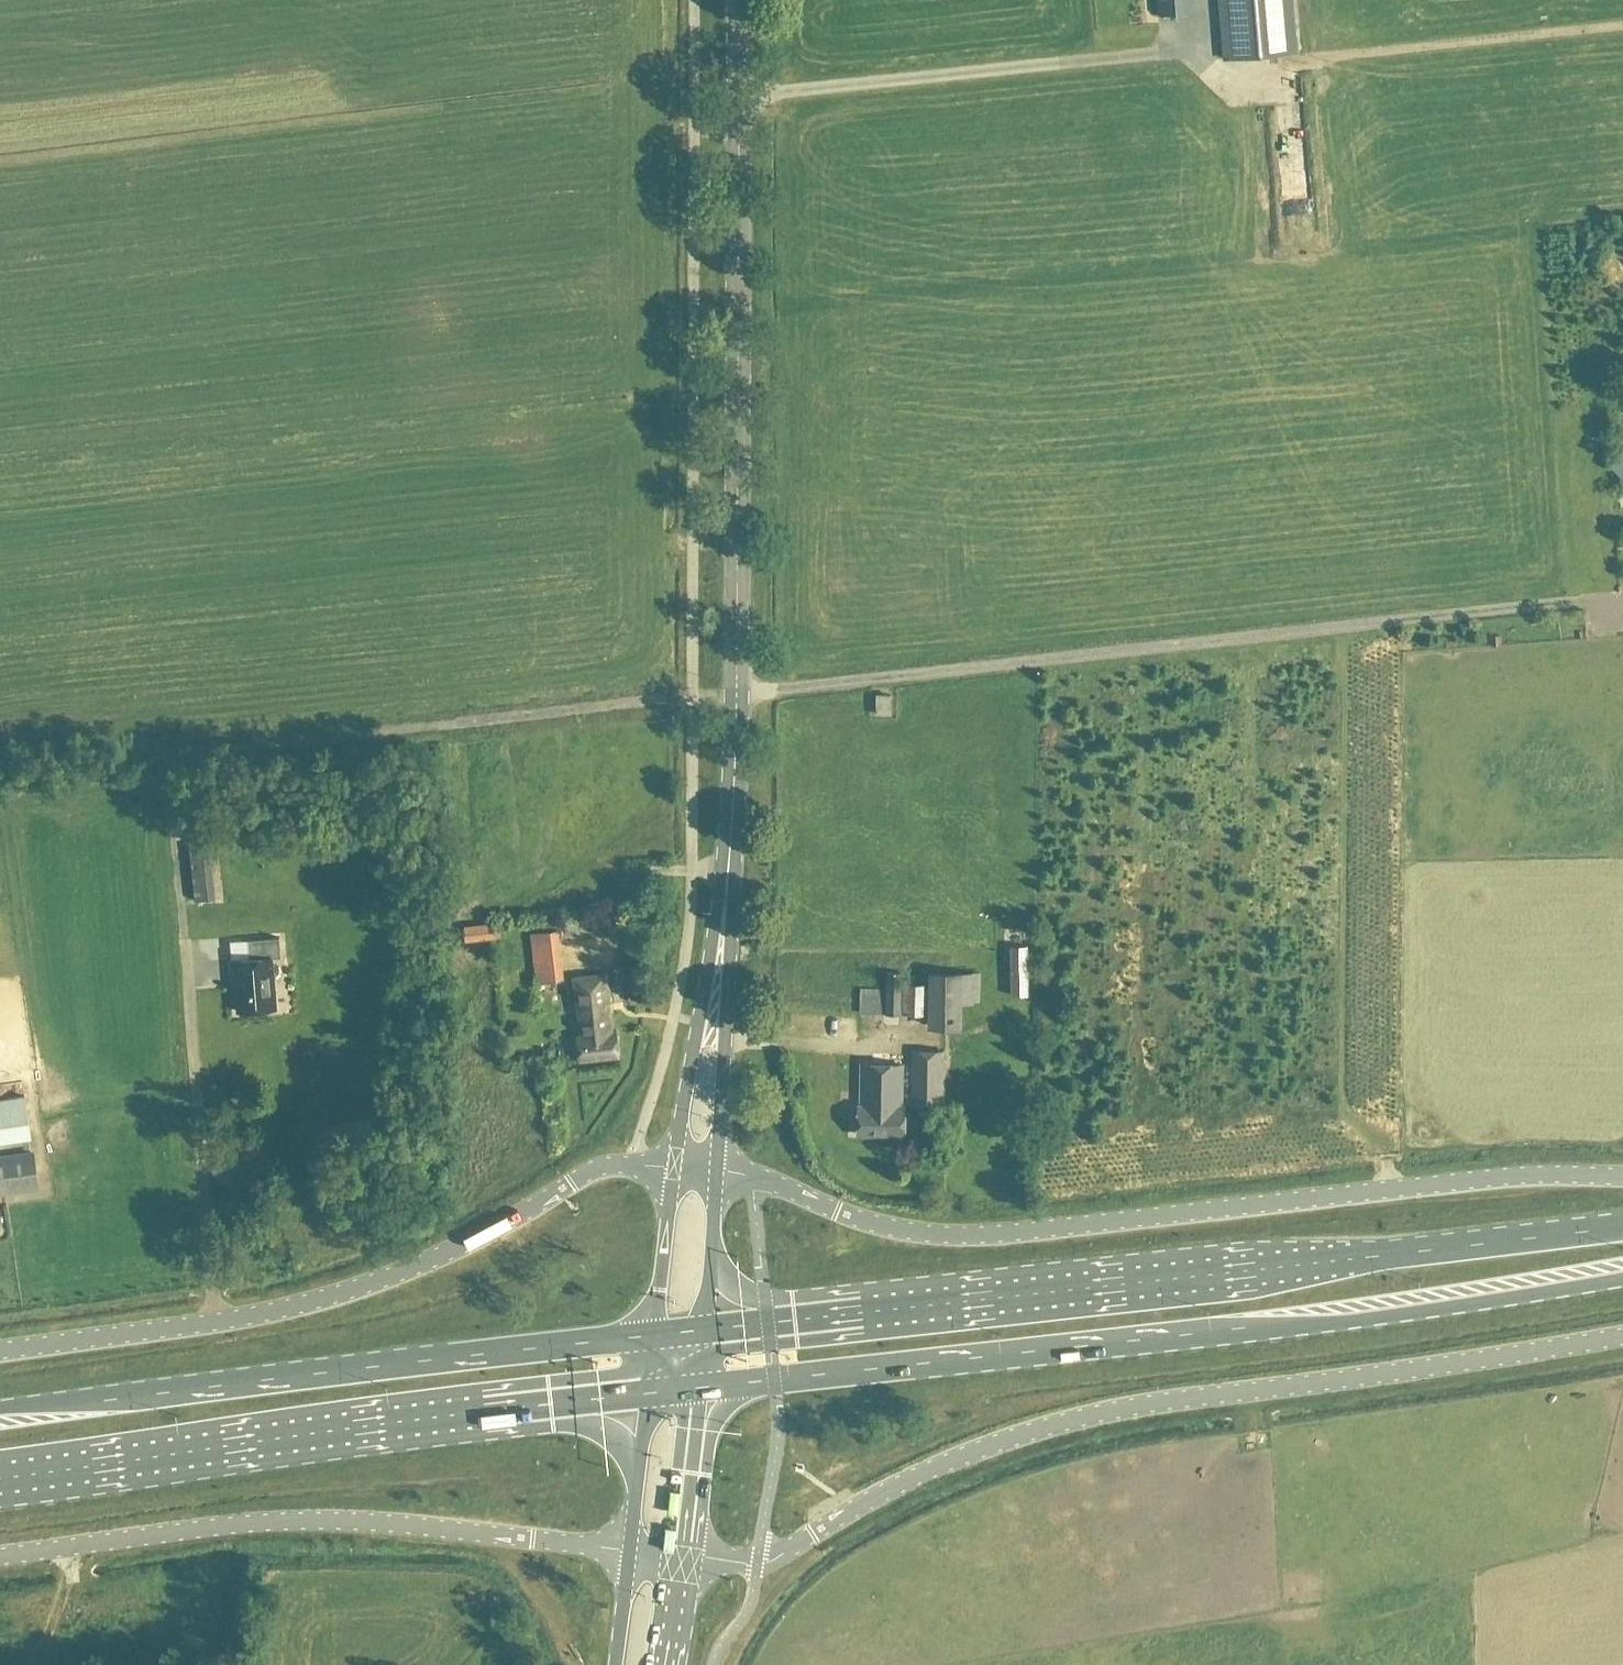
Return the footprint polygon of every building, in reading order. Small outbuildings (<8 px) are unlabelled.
[(1158,15),(1193,13),(1192,0),(1157,0),(1158,15)] [(1225,60),(1298,53),(1292,0),(1219,0),(1225,60)] [(1278,183),(1279,207),(1301,206),(1301,183),(1278,183)] [(877,714),(890,715),(890,696),(877,696),(877,714)] [(188,846),(195,903),(215,900),(208,844),(188,846)] [(462,927),(464,944),(495,940),(495,938),(501,937),(499,923),(462,927)] [(562,980),(556,932),(530,935),(536,983),(562,980)] [(249,958),(234,960),(236,979),(238,979),(239,992),(237,992),(238,1011),(275,1008),(271,958),(281,957),(279,937),(248,940),(249,958)] [(1011,946),(1012,995),(1028,995),(1027,946),(1011,946)] [(570,966),(597,965),(597,953),(569,954),(570,966)] [(887,990),(861,989),(860,1014),(901,1015),(902,973),(887,973),(887,990)] [(573,978),(580,1036),(576,1037),(579,1062),(619,1057),(616,1032),(612,1032),(604,974),(573,978)] [(930,974),(930,1026),(961,1027),(961,1003),(979,1003),(979,974),(930,974)] [(904,983),(902,1013),(922,1016),(923,984),(904,983)] [(913,1051),(911,1108),(942,1109),(943,1052),(913,1051)] [(903,1136),(904,1108),(901,1107),(901,1065),(862,1064),(861,1107),(858,1107),(857,1135),(903,1136)] [(24,1097),(0,1100),(0,1143),(30,1139),(24,1097)] [(0,1159),(0,1194),(37,1189),(32,1154),(0,1159)] [(1562,1255),(1584,1252),(1582,1240),(1561,1244),(1562,1255)] [(445,1405),(446,1414),(471,1412),(470,1402),(445,1405)]
